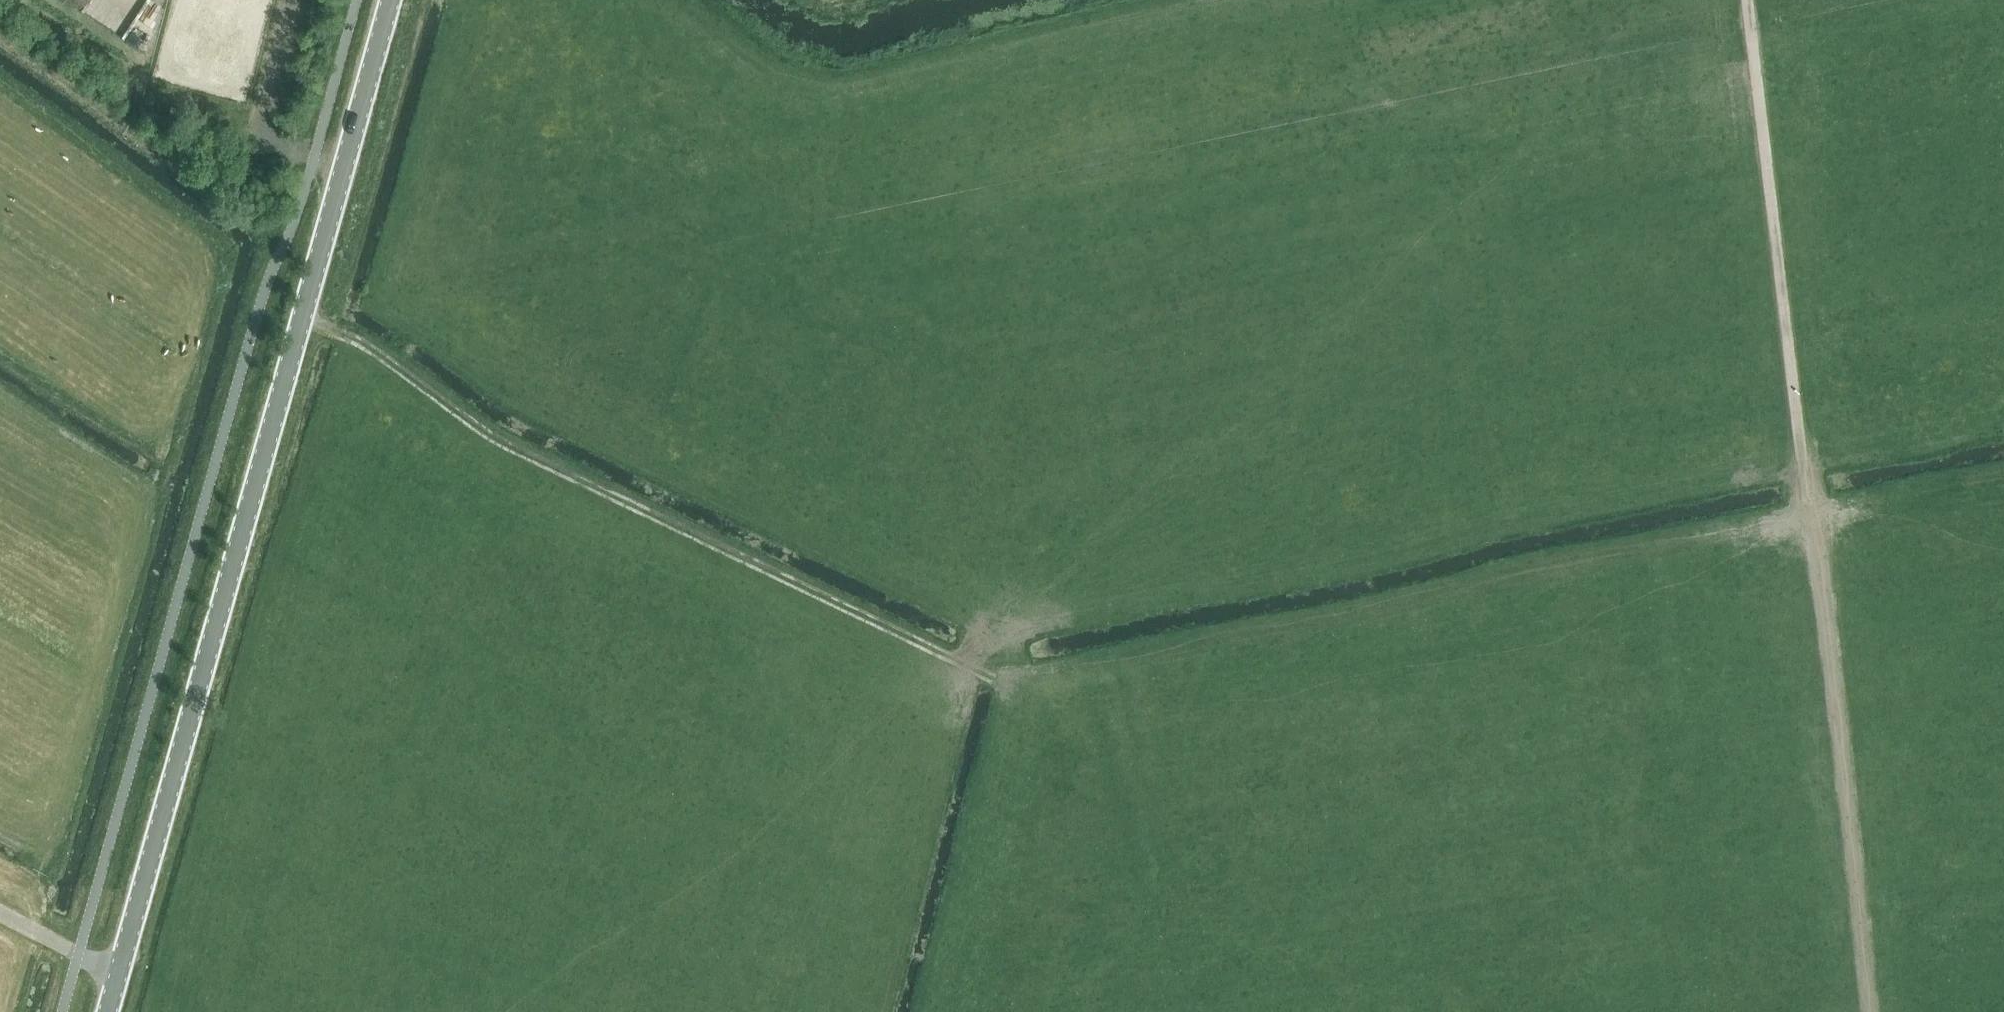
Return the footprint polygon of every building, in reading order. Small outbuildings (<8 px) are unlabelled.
[(154,23),(166,0),(126,0),(123,6),(154,23)]
